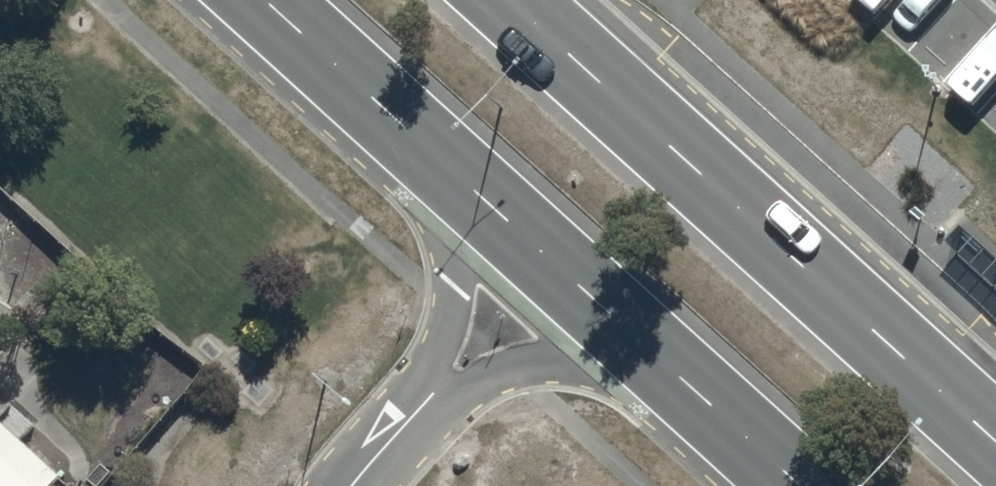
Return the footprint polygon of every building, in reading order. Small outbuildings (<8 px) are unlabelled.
[(0,463),(0,485),(26,485),(0,463)]
